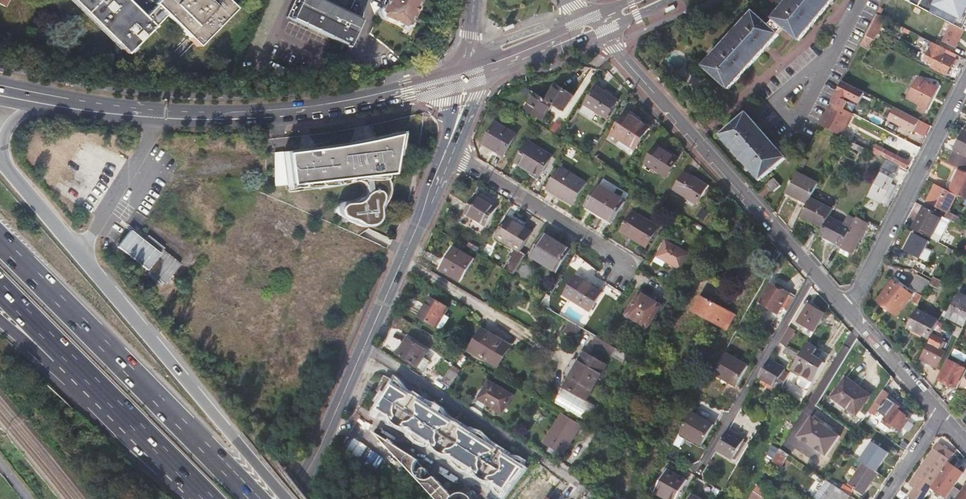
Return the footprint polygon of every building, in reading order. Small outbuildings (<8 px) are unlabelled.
[(127,54),(166,16),(198,48),(237,9),(227,0),(160,0),(155,5),(150,0),(72,0),(127,54)] [(361,21),(348,14),(337,9),(318,0),(293,0),(285,18),(348,47),(361,21)] [(381,10),(383,14),(404,24),(409,22),(419,0),(386,0),(381,10)] [(776,21),(785,29),(799,42),(836,0),(794,0),(776,21)] [(939,0),(910,0),(909,3),(952,25),(964,31),(965,32),(965,30),(965,0),(939,0)] [(351,9),(339,4),(337,9),(348,14),(351,9)] [(729,89),(779,35),(770,27),(755,13),(705,67),(729,89)] [(880,28),(885,18),(878,15),(873,24),(880,28)] [(770,27),(779,35),(785,29),(776,21),(770,27)] [(955,49),(964,31),(952,25),(943,42),(955,49)] [(877,30),(871,28),(866,37),(872,40),(877,30)] [(862,46),(867,49),(872,40),(866,37),(862,46)] [(932,69),(947,76),(957,56),(934,43),(926,59),(935,64),(932,69)] [(925,114),(938,89),(918,80),(909,99),(921,106),(918,111),(925,114)] [(864,94),(844,84),(846,82),(843,81),(832,104),(843,110),(845,106),(842,104),(847,94),(860,101),(864,94)] [(545,119),(554,104),(565,111),(575,95),(559,85),(549,101),(538,94),(529,108),(545,119)] [(606,119),(617,102),(596,88),(580,112),(591,120),(596,113),(606,119)] [(843,110),(832,104),(820,127),(830,132),(834,122),(839,125),(838,128),(844,131),(849,122),(846,120),(850,113),(843,110)] [(888,120),(914,131),(920,118),(894,106),(888,120)] [(635,149),(649,126),(626,112),(612,134),(635,149)] [(785,158),(747,113),(722,135),(760,180),(785,158)] [(830,132),(841,138),(844,131),(838,128),(839,125),(834,122),(830,132)] [(517,136),(497,123),(483,145),(503,157),(517,136)] [(327,189),(362,186),(363,187),(364,191),(364,194),(363,197),(361,200),(359,202),(356,204),(354,204),(351,205),(347,205),(342,205),(340,205),(338,205),(336,206),(335,208),(334,210),(334,212),(334,214),(335,216),(337,218),(339,219),(341,219),(345,220),(344,222),(360,226),(366,227),(372,227),(377,224),(378,223),(378,216),(382,216),(381,211),(385,203),(388,198),(390,192),(389,186),(393,175),(387,175),(400,137),(401,132),(340,145),(283,153),(286,192),(328,189),(327,189)] [(964,133),(948,164),(954,167),(959,169),(961,170),(965,161),(965,134),(964,133)] [(552,157),(529,142),(516,162),(539,177),(552,157)] [(667,175),(679,158),(658,144),(647,162),(667,175)] [(481,148),(501,160),(503,157),(483,145),(481,148)] [(876,146),(872,154),(881,158),(882,157),(907,170),(910,163),(876,146)] [(284,184),(282,153),(273,154),(273,185),(284,184)] [(898,167),(887,161),(882,170),(894,176),(898,167)] [(959,169),(954,167),(947,181),(951,183),(959,169)] [(586,184),(561,168),(549,190),(573,205),(586,184)] [(947,181),(943,190),(957,197),(965,201),(965,173),(961,170),(959,169),(951,183),(947,181)] [(894,176),(882,170),(880,174),(891,180),(894,176)] [(708,186),(685,172),(674,188),(697,203),(708,186)] [(818,186),(796,174),(786,194),(794,199),(796,197),(809,204),(810,202),(818,186)] [(868,197),(880,203),(891,180),(880,174),(868,197)] [(780,186),(773,179),(765,185),(772,193),(780,186)] [(610,225),(624,201),(600,186),(585,209),(610,225)] [(927,204),(948,215),(946,219),(948,220),(957,225),(960,219),(949,213),(957,197),(943,190),(936,186),(927,204)] [(496,209),(476,196),(464,213),(485,227),(496,209)] [(794,199),(808,206),(809,204),(796,197),(794,199)] [(829,220),(832,214),(810,202),(809,204),(808,206),(801,219),(823,231),(829,220)] [(946,219),(924,208),(913,230),(937,243),(948,220),(946,219)] [(629,238),(631,235),(648,246),(659,228),(634,213),(622,234),(629,238)] [(513,258),(505,270),(509,272),(514,275),(526,255),(521,252),(532,233),(504,216),(497,229),(501,231),(497,238),(515,249),(510,256),(513,258)] [(860,241),(868,225),(857,219),(842,249),(851,254),(859,240),(860,241)] [(841,248),(850,231),(829,220),(823,231),(820,237),(841,248)] [(130,229),(116,247),(164,284),(182,261),(147,235),(144,239),(130,229)] [(629,238),(646,249),(648,246),(631,235),(629,238)] [(556,273),(570,251),(546,236),(533,257),(533,258),(533,259),(556,273)] [(690,254),(666,241),(655,261),(665,266),(667,262),(682,270),(690,254)] [(461,282),(474,260),(454,249),(441,270),(461,282)] [(590,311),(603,292),(577,276),(565,295),(590,311)] [(918,294),(913,302),(919,306),(932,282),(919,276),(911,288),(918,294)] [(945,281),(936,276),(933,281),(940,284),(938,288),(943,291),(945,287),(943,286),(945,281)] [(933,297),(938,300),(943,291),(938,288),(940,284),(933,281),(925,295),(928,296),(929,293),(934,296),(933,297)] [(912,297),(894,282),(879,302),(897,317),(912,297)] [(779,315),(772,327),(778,331),(797,297),(781,287),(780,289),(772,284),(761,304),(779,315)] [(661,306),(640,292),(625,316),(646,330),(661,306)] [(948,318),(965,326),(965,324),(965,299),(960,295),(948,318)] [(736,316),(702,297),(694,312),(727,331),(736,316)] [(438,329),(449,310),(431,299),(419,318),(438,329)] [(815,333),(822,321),(826,315),(810,305),(804,313),(805,314),(800,323),(815,333)] [(917,310),(908,328),(930,339),(939,321),(917,310)] [(789,328),(780,344),(787,348),(796,332),(789,328)] [(509,346),(482,329),(469,351),(496,368),(509,346)] [(929,345),(921,361),(937,369),(945,353),(938,349),(943,341),(933,335),(928,344),(929,345)] [(404,338),(394,353),(397,355),(407,340),(404,338)] [(407,340),(397,355),(417,368),(422,360),(428,352),(407,339),(407,340)] [(793,371),(803,377),(814,383),(824,366),(813,358),(817,351),(808,345),(793,370),(793,371)] [(784,354),(797,362),(801,356),(787,348),(784,354)] [(607,366),(585,353),(565,388),(587,401),(607,366)] [(738,387),(750,367),(727,354),(715,374),(738,387)] [(429,365),(422,360),(417,368),(424,372),(429,365)] [(955,389),(965,369),(949,360),(939,379),(945,383),(944,386),(948,388),(949,385),(955,389)] [(760,378),(782,391),(790,376),(785,372),(786,370),(770,361),(760,378)] [(451,387),(459,374),(450,369),(443,382),(451,387)] [(375,392),(386,398),(375,416),(377,417),(381,418),(390,419),(413,433),(411,437),(412,438),(414,440),(421,446),(423,446),(424,446),(427,442),(454,460),(451,464),(454,467),(461,472),(465,474),(467,474),(470,470),(491,484),(496,493),(500,498),(504,492),(506,493),(522,471),(519,469),(523,463),(520,461),(517,460),(514,461),(509,462),(484,447),(487,442),(486,440),(478,434),(474,432),(472,431),(469,436),(442,419),(444,416),(444,414),(444,412),(433,405),(431,404),(429,405),(426,409),(405,395),(406,393),(401,384),(384,376),(375,392)] [(797,386),(808,393),(814,383),(803,377),(797,386)] [(502,414),(513,396),(489,382),(479,400),(502,414)] [(856,390),(845,382),(832,399),(857,417),(871,397),(857,388),(856,390)] [(884,407),(892,395),(885,390),(876,403),(870,412),(876,417),(883,407),(884,407)] [(905,412),(898,406),(884,424),(893,429),(894,427),(902,432),(910,419),(903,415),(905,412)] [(704,447),(716,426),(693,413),(681,434),(703,447),(704,447)] [(586,438),(582,445),(589,450),(598,435),(562,414),(558,421),(577,432),(586,438)] [(829,458),(844,435),(812,414),(797,436),(829,458)] [(558,453),(562,456),(577,432),(558,421),(544,444),(550,448),(547,452),(556,457),(558,453)] [(734,461),(745,441),(729,432),(717,452),(734,461)] [(374,433),(434,498),(469,498),(466,496),(464,495),(460,495),(455,495),(451,497),(433,479),(433,480),(427,481),(424,481),(420,479),(418,476),(417,473),(417,471),(417,464),(418,462),(401,451),(390,439),(388,442),(374,433)] [(703,447),(681,434),(680,436),(702,449),(703,447)] [(873,441),(861,459),(878,470),(890,452),(873,441)] [(944,472),(949,464),(955,456),(939,445),(911,485),(916,488),(921,481),(923,482),(930,471),(931,473),(936,467),(944,472)] [(782,468),(790,456),(781,450),(773,463),(782,468)] [(778,474),(782,468),(773,463),(769,468),(778,474)] [(433,480),(417,464),(417,471),(417,473),(418,476),(420,479),(424,481),(427,481),(433,480)] [(851,486),(865,495),(879,473),(865,464),(851,486)] [(964,474),(949,464),(944,472),(933,488),(949,498),(955,498),(961,491),(955,488),(964,474)] [(910,498),(911,498),(926,498),(933,488),(944,472),(936,467),(931,473),(930,471),(923,482),(921,481),(916,488),(910,498)] [(688,482),(669,470),(656,492),(668,498),(678,498),(688,482)] [(816,498),(825,498),(834,486),(828,482),(816,498)] [(842,491),(834,486),(825,498),(849,498),(851,497),(842,491)] [(855,491),(846,486),(842,491),(851,497),(855,491)] [(768,493),(758,487),(755,493),(764,498),(768,493)]
